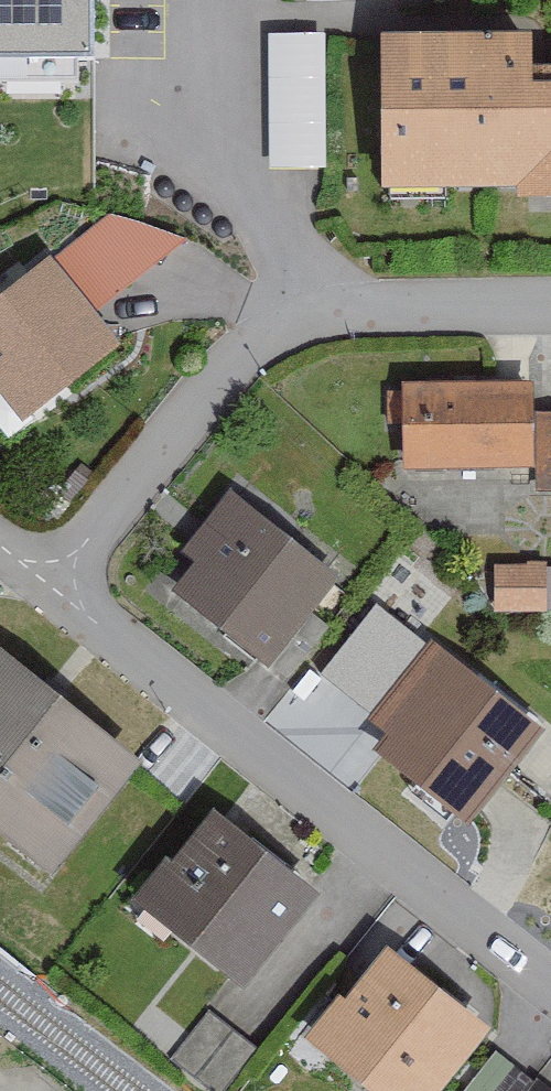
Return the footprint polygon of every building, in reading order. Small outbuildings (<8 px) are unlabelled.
[(88,54),(88,0),(0,0),(0,54),(88,54)] [(274,159),(332,160),(335,25),(278,23),(274,159)] [(534,40),(386,42),(388,197),(525,195),(526,207),(550,207),(550,70),(534,70),(534,40)] [(48,270),(0,308),(0,403),(21,429),(115,355),(48,270)] [(536,476),(536,499),(550,499),(550,421),(537,421),(536,388),(405,389),(406,477),(536,476)] [(336,580),(229,500),(183,562),(193,569),(170,600),(266,672),(336,580)] [(541,618),(543,574),(497,572),(495,616),(541,618)] [(51,883),(143,770),(0,655),(0,841),(51,883)] [(545,743),(444,663),(369,758),(470,837),(545,743)] [(170,864),(137,907),(247,991),(318,899),(214,820),(176,869),(170,864)] [(383,956),(346,1003),(340,998),(304,1046),(362,1090),(444,1090),(486,1036),(383,956)] [(209,1022),(174,1064),(207,1090),(221,1090),(250,1055),(209,1022)] [(495,1061),(472,1090),(528,1090),(530,1089),(495,1061)]
